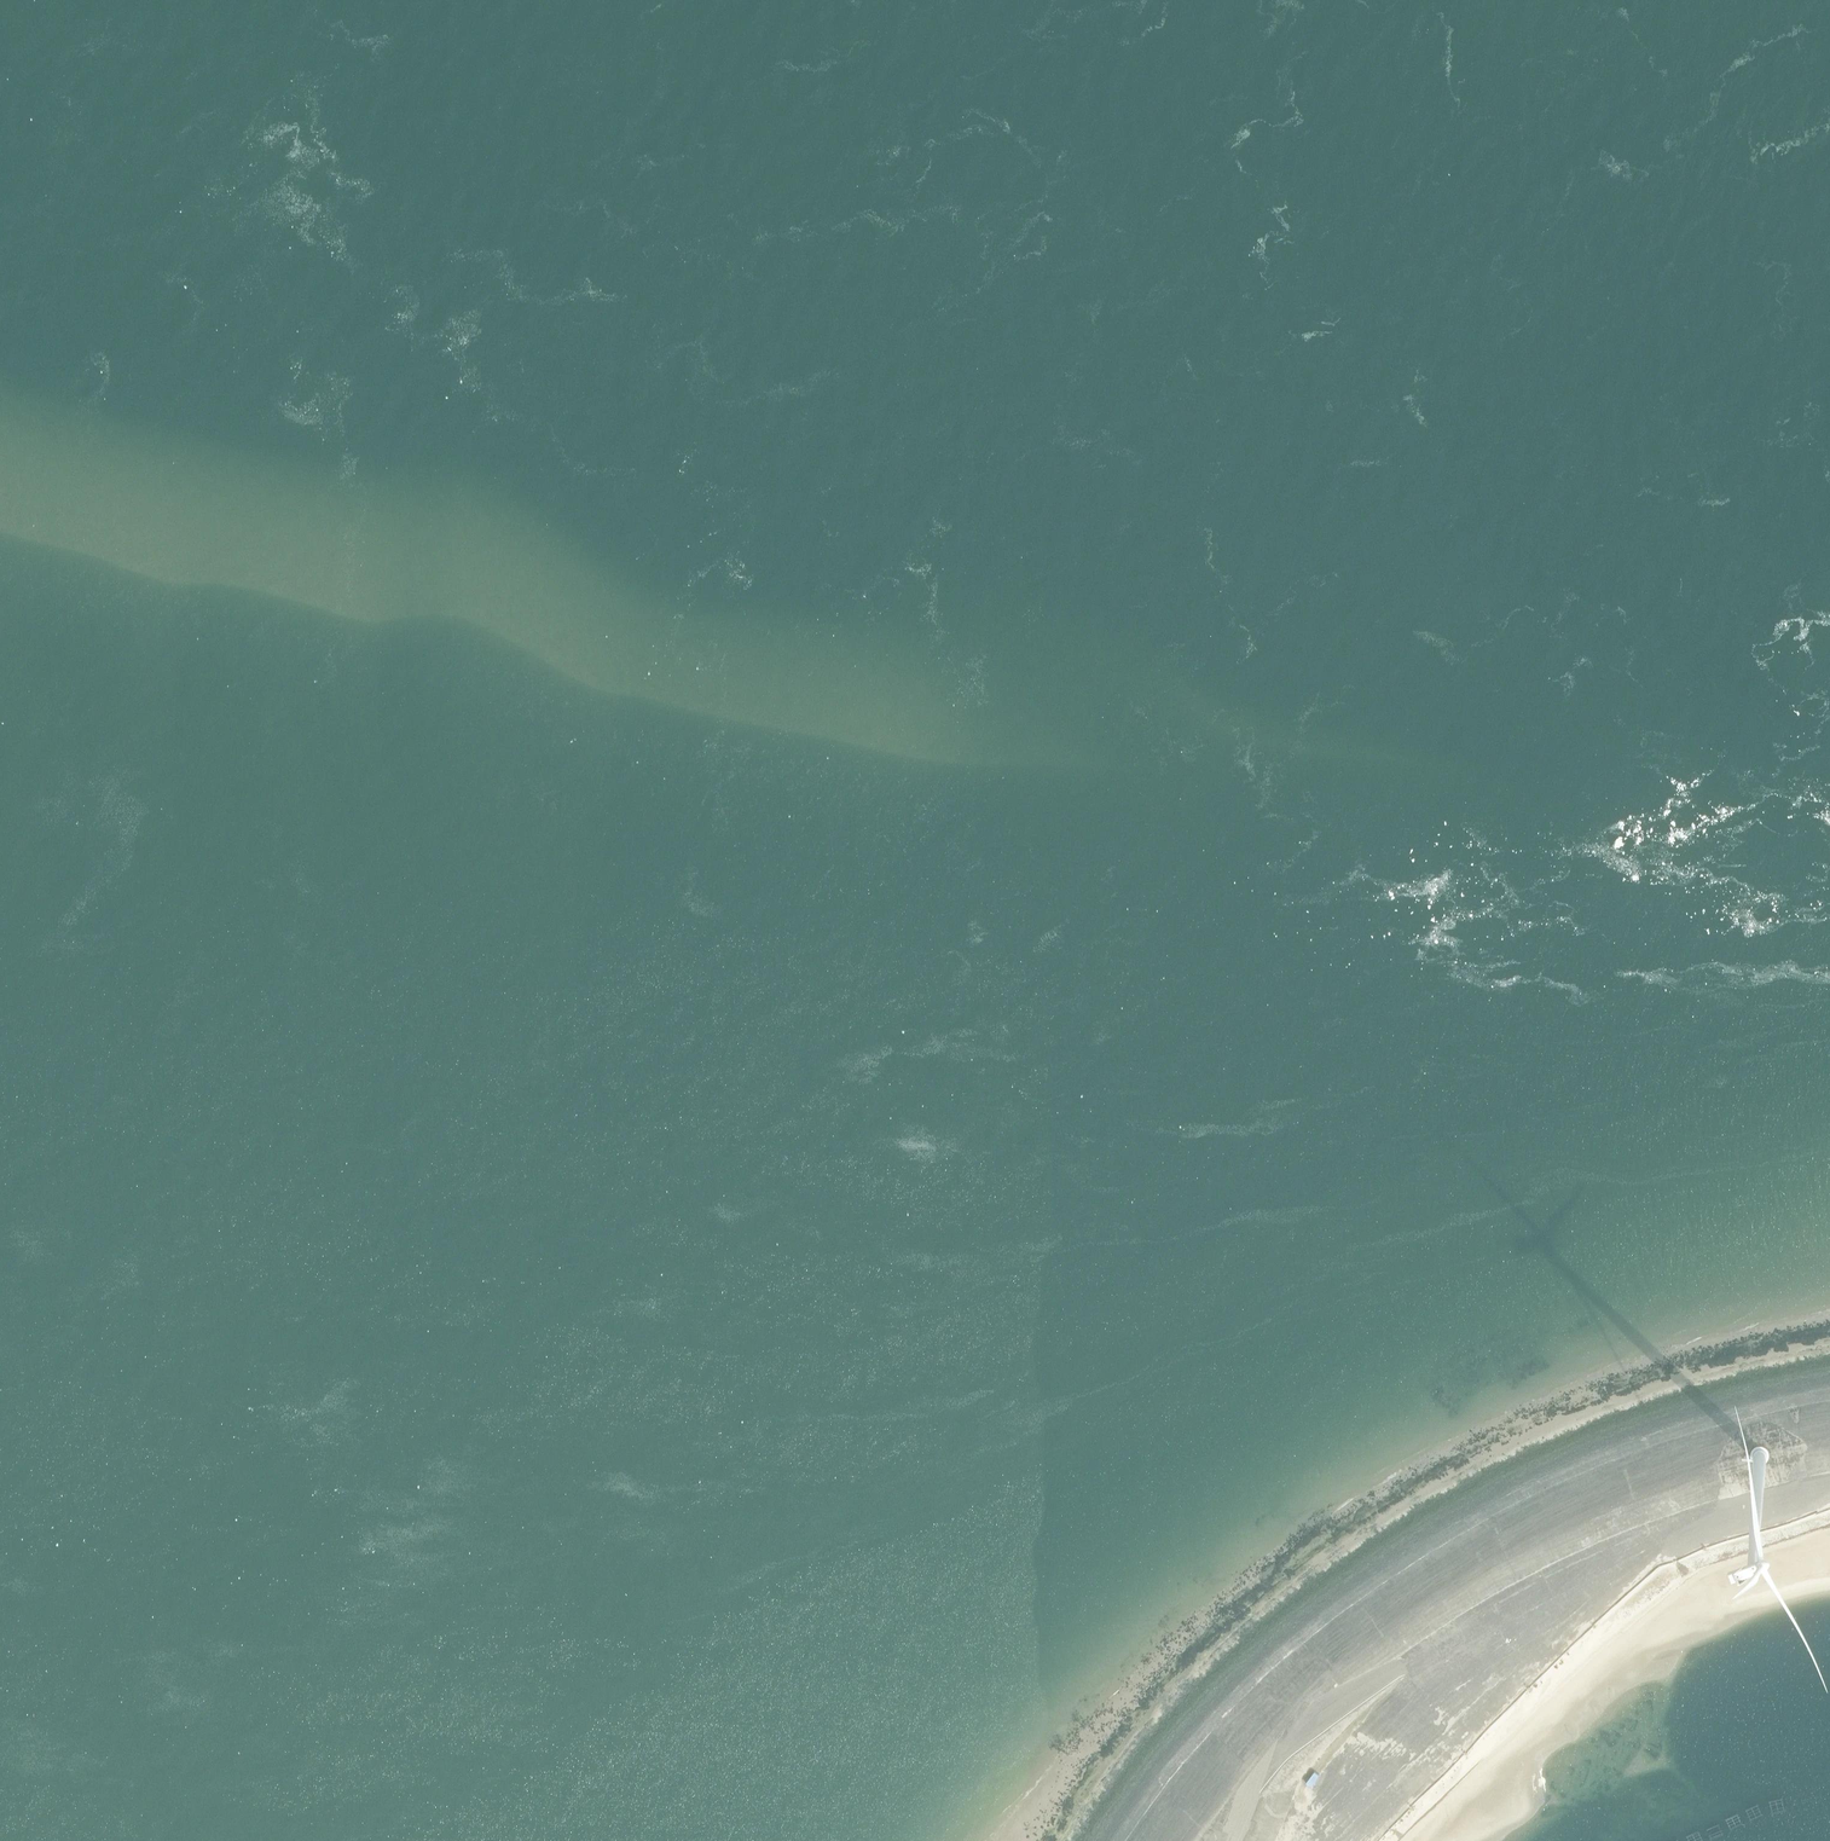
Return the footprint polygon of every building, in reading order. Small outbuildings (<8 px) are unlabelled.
[(1753,1453),(1752,1456),(1754,1460),(1759,1462),(1765,1460),(1766,1455),(1765,1451),(1760,1448),(1755,1449),(1753,1453)]
